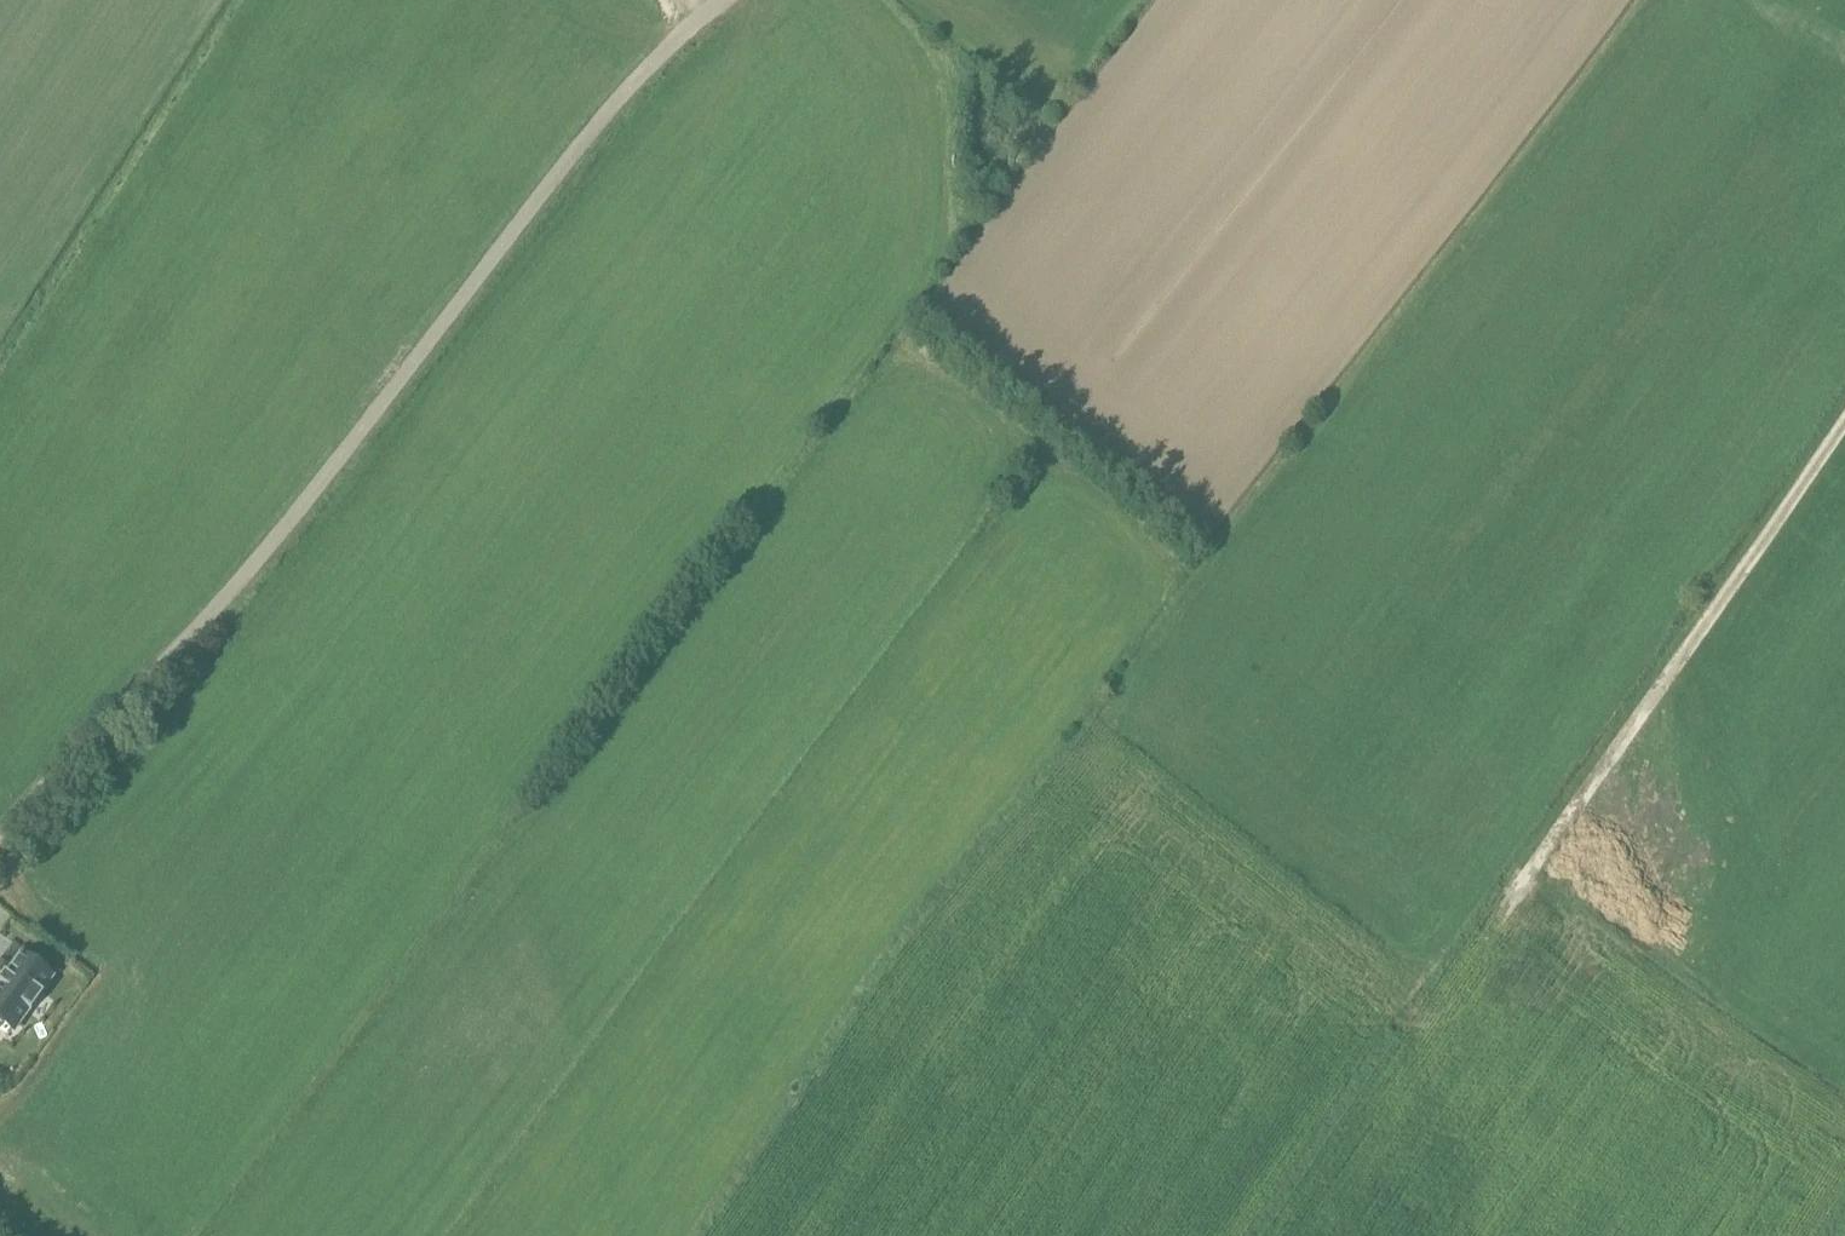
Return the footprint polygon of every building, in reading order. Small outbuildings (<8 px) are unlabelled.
[(0,981),(0,1027),(12,1036),(53,978),(19,954),(0,981)]
